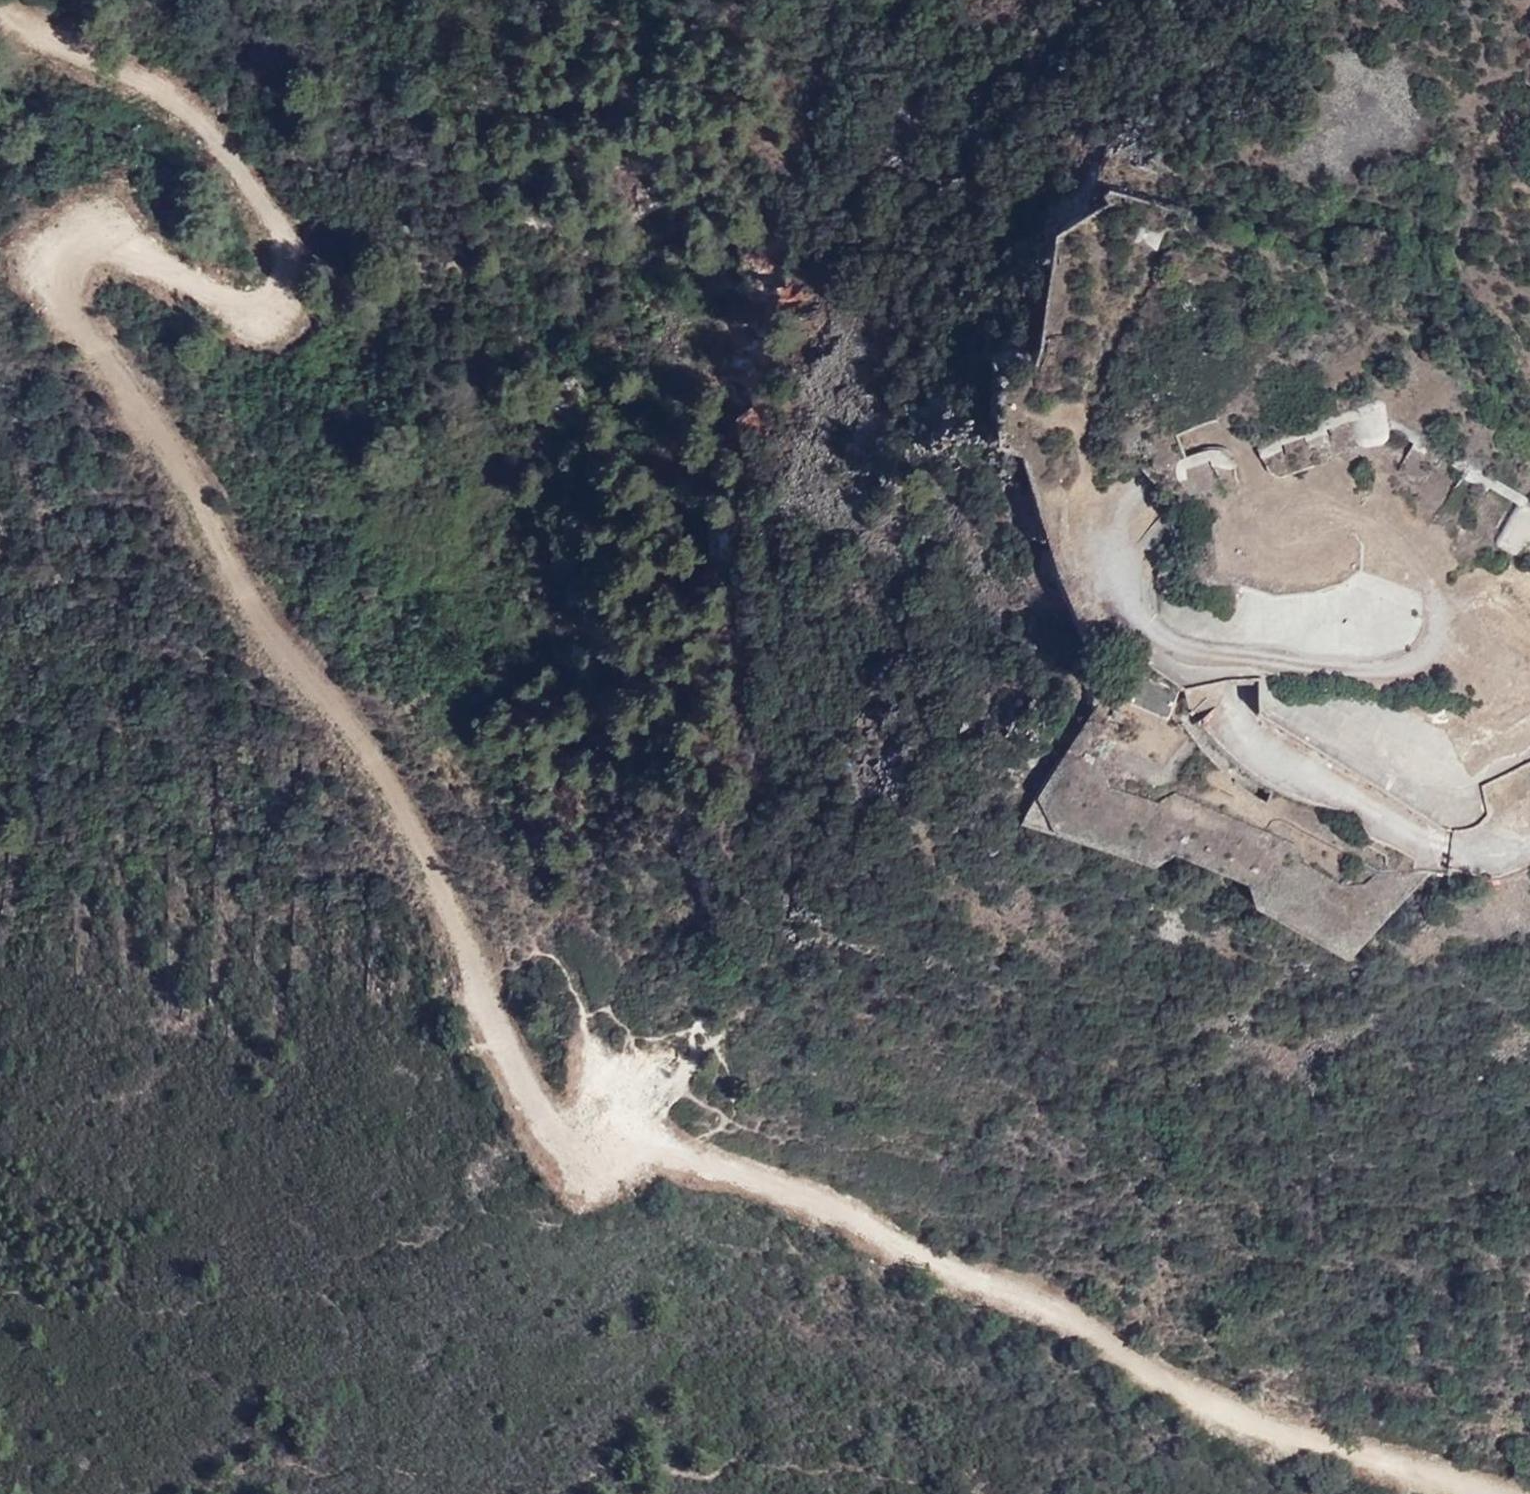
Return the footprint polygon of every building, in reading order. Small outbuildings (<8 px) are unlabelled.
[(1379,396),(1341,401),(1343,419),(1346,435),(1354,442),(1379,439),(1386,432),(1379,396)] [(1529,533),(1529,507),(1518,499),(1492,537),(1516,556),(1523,545),(1529,533)] [(1175,698),(1137,680),(1126,701),(1163,719),(1175,698)] [(1031,800),(1025,828),(1059,835),(1064,807),(1031,800)]
